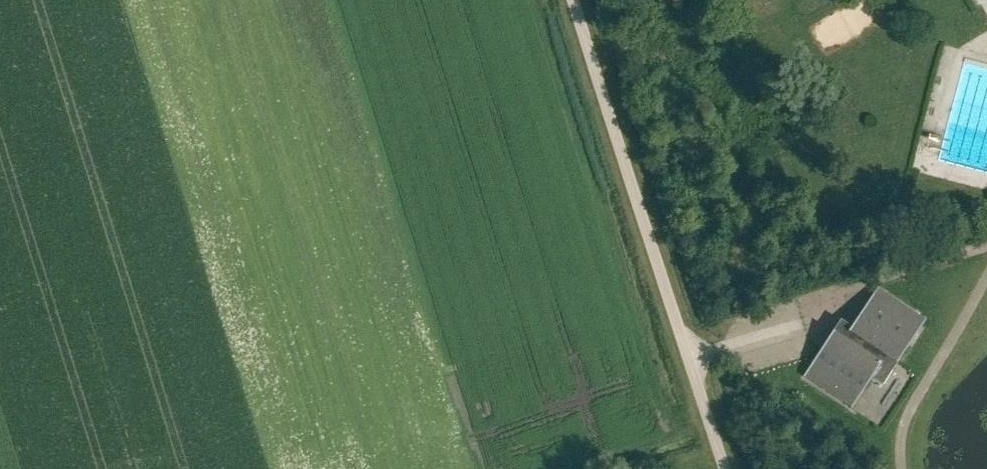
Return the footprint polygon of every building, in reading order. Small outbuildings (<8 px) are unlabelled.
[(880,386),(924,319),(876,287),(848,329),(838,322),(832,332),(831,332),(814,357),(801,377),(849,409),(869,379),(880,386)]
